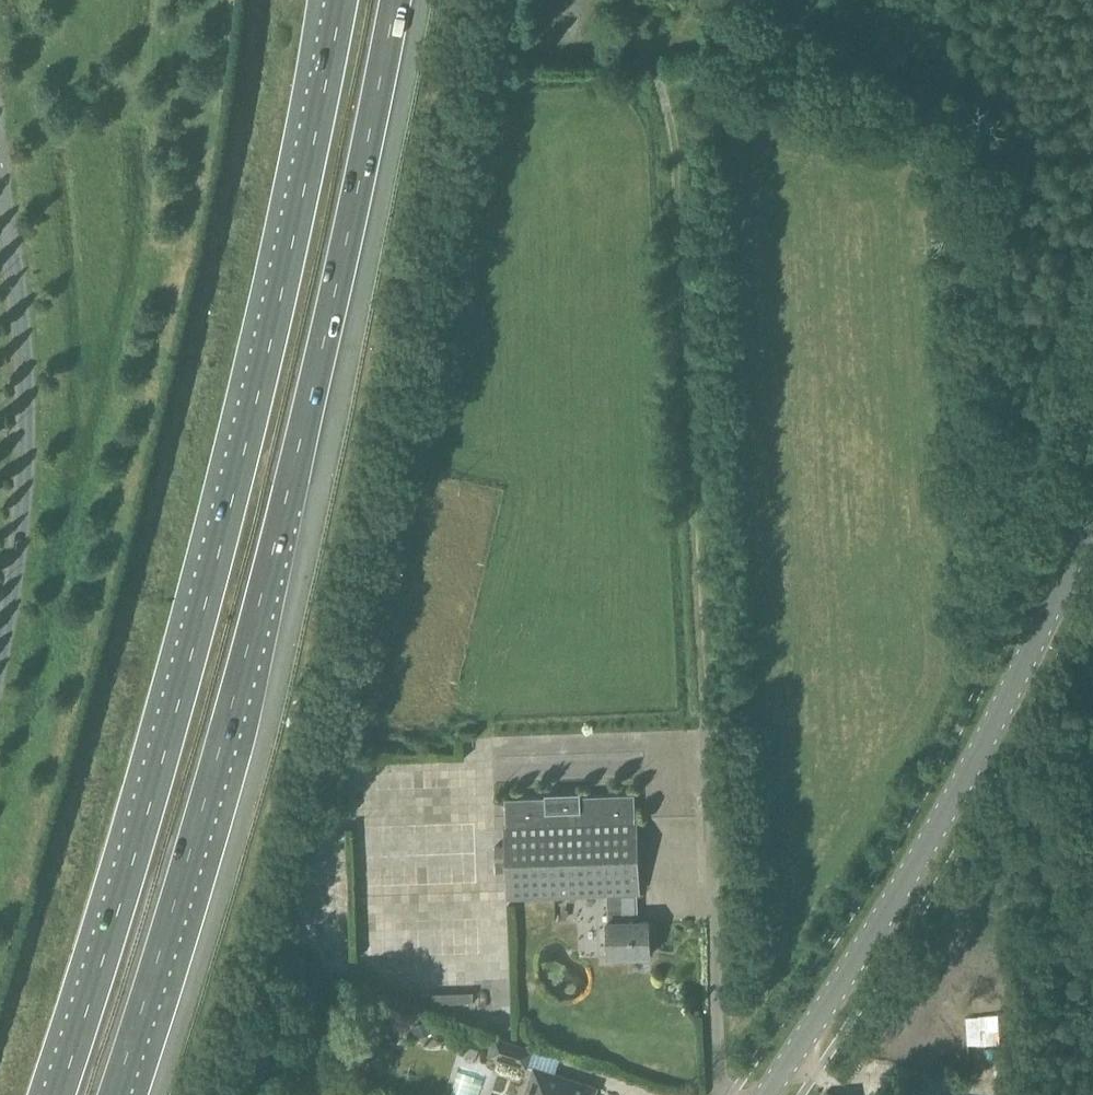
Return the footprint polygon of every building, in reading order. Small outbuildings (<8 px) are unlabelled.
[(635,794),(507,799),(509,900),(608,898),(609,957),(652,956),(649,919),(639,920),(635,794)] [(419,865),(420,884),(461,882),(460,863),(450,863),(450,861),(437,861),(437,864),(419,865)] [(610,970),(653,971),(653,958),(610,957),(610,970)] [(428,1021),(412,1028),(417,1038),(432,1032),(428,1021)] [(998,1030),(981,1032),(982,1045),(999,1043),(998,1030)] [(527,1067),(534,1049),(497,1037),(490,1055),(527,1067)] [(484,1077),(458,1068),(448,1094),(478,1094),(484,1077)] [(596,1088),(534,1068),(526,1094),(594,1094),(596,1088)]
